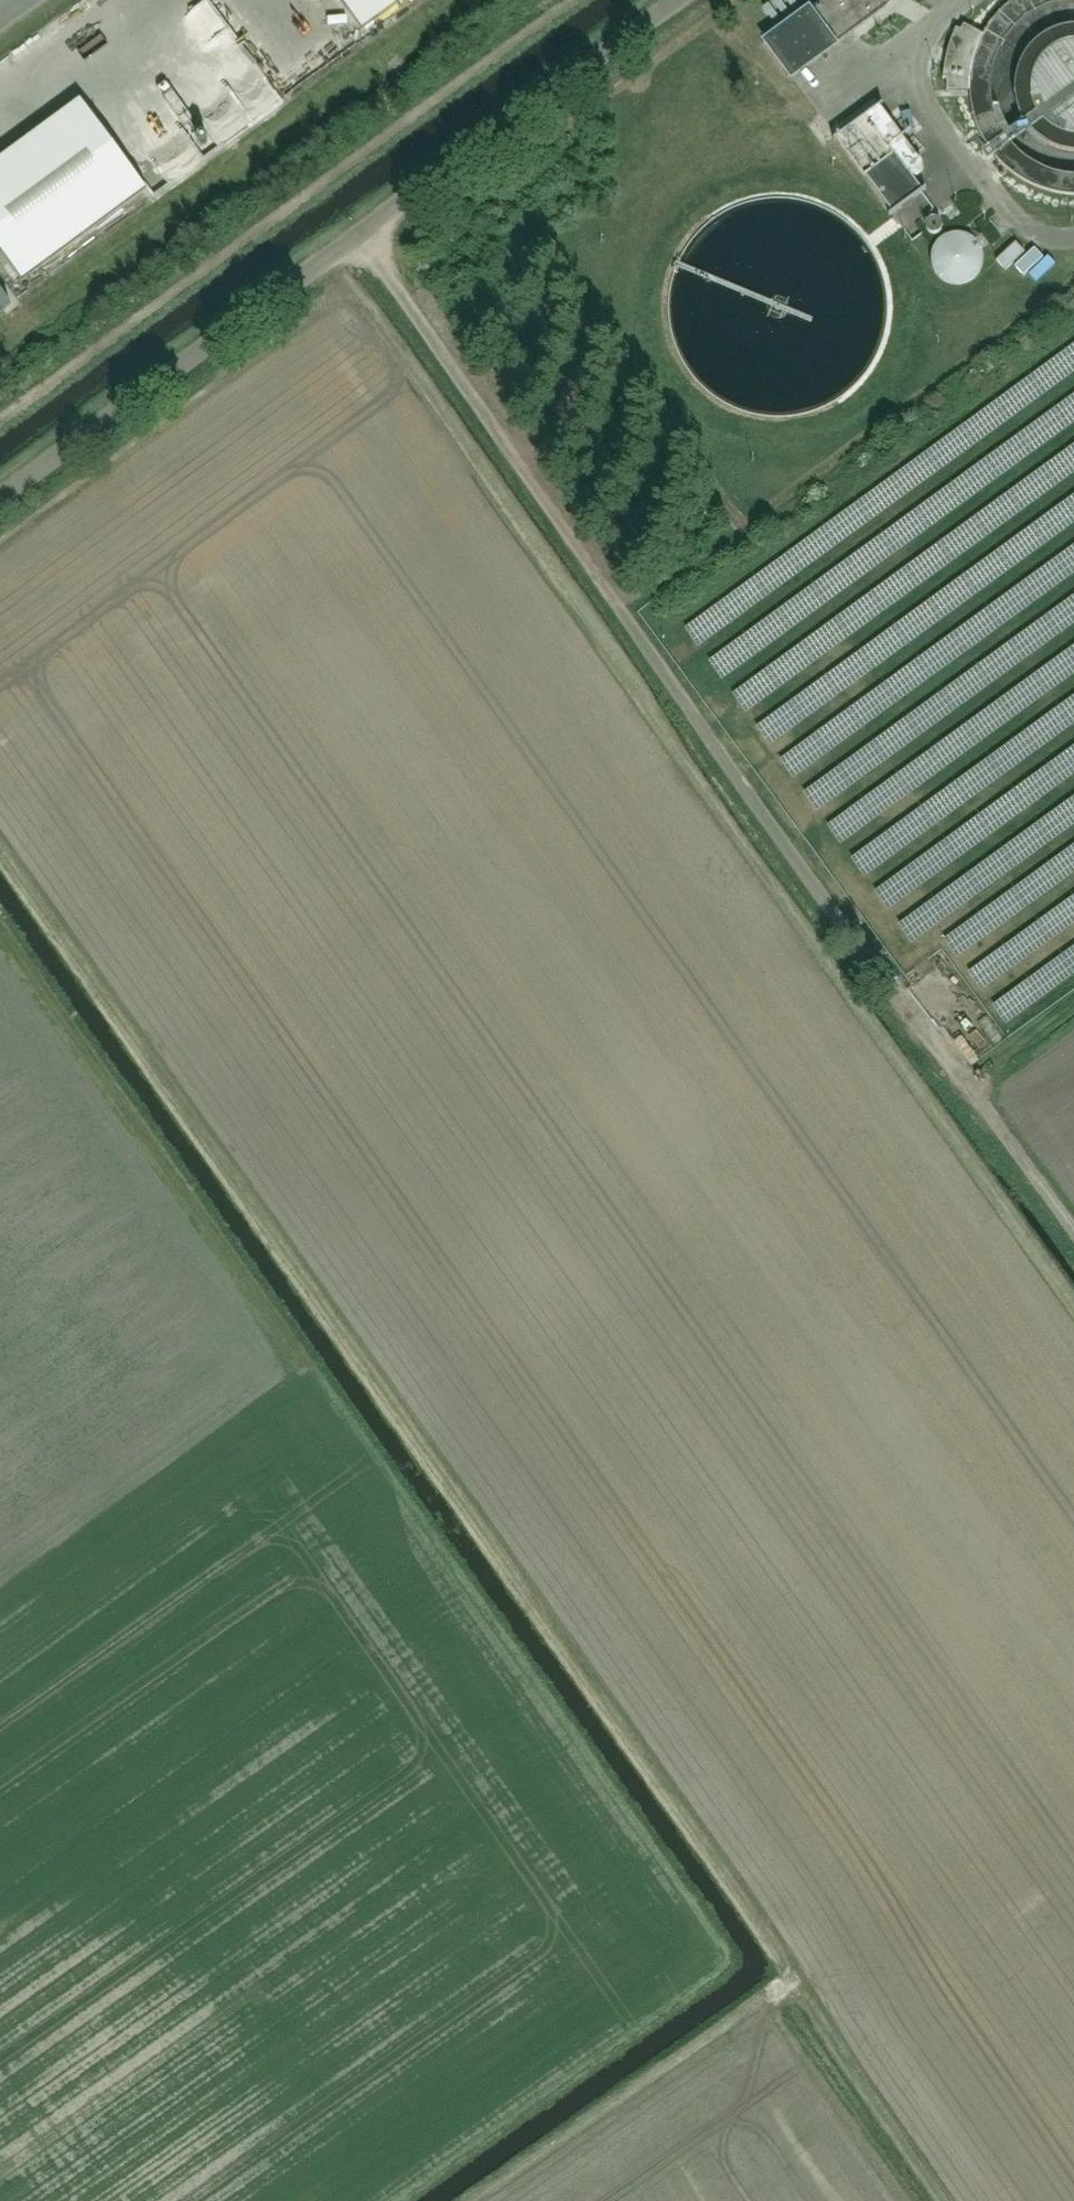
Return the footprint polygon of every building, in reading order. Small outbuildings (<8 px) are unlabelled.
[(888,6),(883,0),(823,0),(822,1),(807,12),(764,44),(765,45),(768,43),(791,75),(788,77),(789,78),(791,77),(888,6)] [(981,39),(984,34),(965,23),(961,31),(956,29),(954,34),(952,38),(950,43),(948,48),(947,53),(945,61),(944,68),(944,74),(943,80),(948,81),(948,89),(970,89),(970,83),(970,78),(971,72),(972,66),(973,61),(975,55),(977,50),(979,44),(981,39)] [(147,189),(81,100),(0,160),(0,250),(22,281),(147,189)] [(922,190),(912,176),(913,176),(915,176),(917,176),(918,175),(920,174),(921,173),(922,171),(923,170),(923,168),(923,166),(923,164),(923,163),(922,161),(920,160),(919,159),(917,158),(880,107),(884,105),(883,104),(836,138),(834,140),(834,141),(838,138),(892,213),(889,215),(890,216),(893,214),(926,189),(926,188),(922,190)] [(945,281),(955,284),(965,283),(974,278),(980,270),(983,261),(982,251),(978,242),(970,235),(960,232),(951,233),(942,238),(935,245),(934,248),(932,255),(933,265),(937,274),(945,281)] [(0,289),(0,312),(11,304),(0,289)] [(1053,942),(1064,940),(1068,937),(1073,935),(1073,874),(1039,897),(1042,912),(1069,905),(1044,921),(1050,932),(1053,942)] [(995,930),(956,961),(987,1000),(1026,969),(995,930)]
